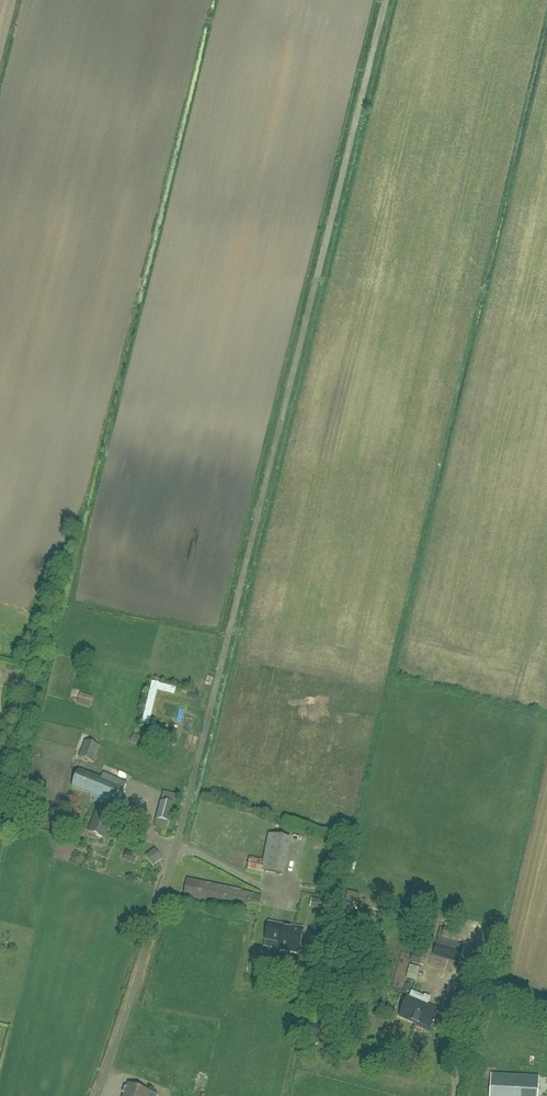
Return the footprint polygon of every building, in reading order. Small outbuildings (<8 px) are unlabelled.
[(174,695),(175,688),(151,682),(142,724),(149,726),(156,691),(174,695)] [(93,699),(81,695),(77,705),(89,709),(93,699)] [(149,751),(152,742),(142,738),(132,736),(130,744),(139,746),(138,748),(149,751)] [(93,764),(99,748),(84,742),(78,759),(93,764)] [(94,802),(103,805),(113,809),(116,810),(126,786),(106,779),(107,777),(104,776),(103,779),(79,770),(72,789),(91,796),(90,798),(94,800),(94,802)] [(169,823),(176,797),(162,794),(156,820),(154,828),(167,832),(169,823)] [(109,818),(113,809),(103,805),(99,813),(97,813),(88,833),(104,840),(113,819),(109,818)] [(282,876),(289,840),(269,836),(264,862),(249,859),(247,869),(282,876)] [(145,856),(152,867),(162,860),(155,850),(145,856)] [(258,912),(261,897),(241,893),(242,892),(187,880),(183,899),(238,910),(238,908),(258,912)] [(345,903),(356,905),(358,896),(347,893),(345,903)] [(312,900),(310,908),(320,910),(322,902),(312,900)] [(268,923),(264,941),(278,943),(277,951),(298,955),(303,929),(284,926),(268,923)] [(456,946),(460,932),(443,928),(440,942),(456,946)] [(431,953),(456,960),(460,948),(434,941),(431,953)] [(416,981),(419,968),(409,965),(406,978),(416,981)] [(485,985),(489,973),(490,969),(476,966),(471,982),(485,985)] [(429,1032),(437,1012),(408,999),(400,1018),(417,1026),(416,1027),(429,1032)] [(539,1077),(491,1075),(489,1095),(538,1095),(539,1077)] [(128,1086),(124,1095),(155,1095),(128,1086)]
